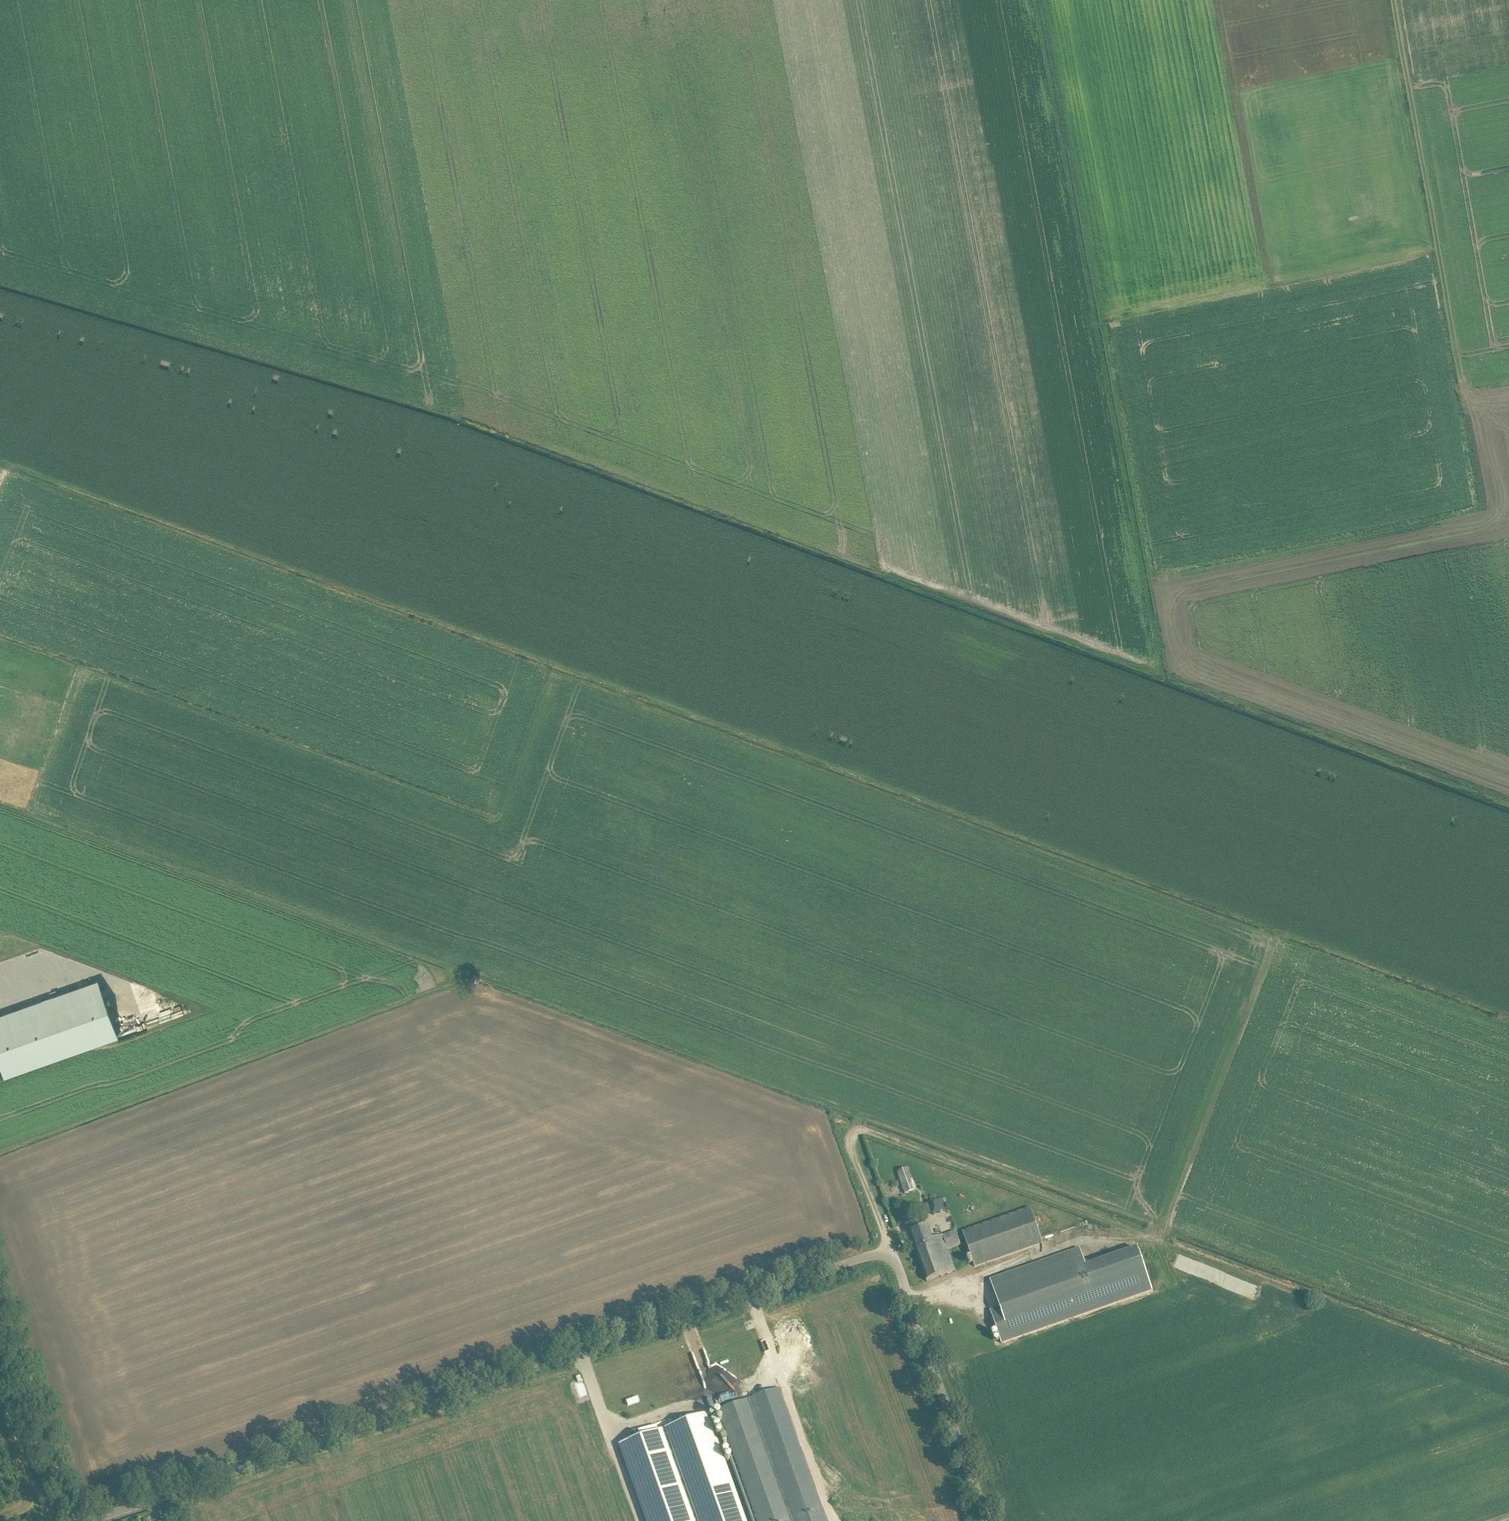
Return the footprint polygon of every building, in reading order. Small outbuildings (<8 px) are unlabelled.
[(5,1076),(118,1036),(98,979),(0,1014),(0,1063),(5,1076)] [(916,1190),(909,1168),(898,1172),(902,1184),(898,1185),(899,1190),(904,1189),(905,1193),(916,1190)] [(936,1200),(930,1202),(933,1213),(943,1210),(940,1202),(937,1203),(936,1200)] [(1043,1243),(1031,1207),(963,1231),(975,1267),(1043,1243)] [(927,1226),(910,1232),(927,1281),(956,1271),(949,1249),(961,1245),(956,1230),(931,1239),(927,1226)] [(1080,1249),(990,1280),(1000,1308),(990,1311),(1002,1344),(1153,1291),(1138,1249),(1087,1267),(1080,1249)] [(718,1409),(758,1520),(825,1520),(778,1388),(718,1409)] [(619,1444),(646,1520),(745,1520),(707,1413),(619,1444)]
